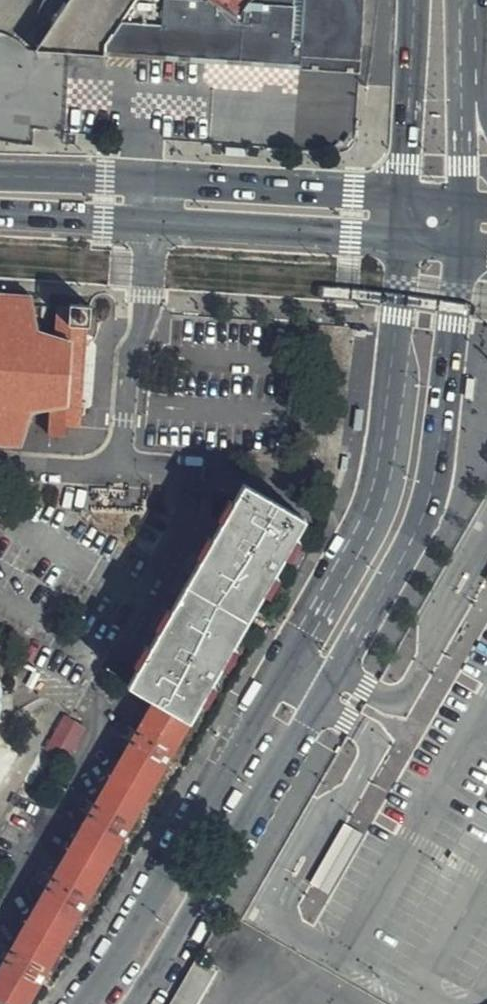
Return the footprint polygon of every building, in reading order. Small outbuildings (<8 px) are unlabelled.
[(79,3),(79,8),(78,15),(73,23),(59,14),(49,28),(44,36),(43,40),(45,47),(48,51),(68,60),(104,55),(104,44),(134,0),(81,0),(79,3)] [(302,5),(249,1),(237,20),(207,0),(134,0),(104,44),(104,55),(300,66),(300,49),(353,51),(357,8),(357,0),(302,0),(302,5)] [(237,20),(249,1),(250,0),(207,0),(237,20)] [(77,425),(86,325),(90,325),(91,304),(69,303),(69,308),(56,308),(53,334),(33,331),(29,296),(0,294),(0,443),(20,444),(30,412),(49,411),(47,437),(60,437),(62,424),(77,425)] [(305,520),(245,485),(131,685),(156,700),(0,971),(0,999),(9,1003),(25,1003),(305,520)] [(197,959),(170,1003),(197,1003),(216,969),(197,959)]
